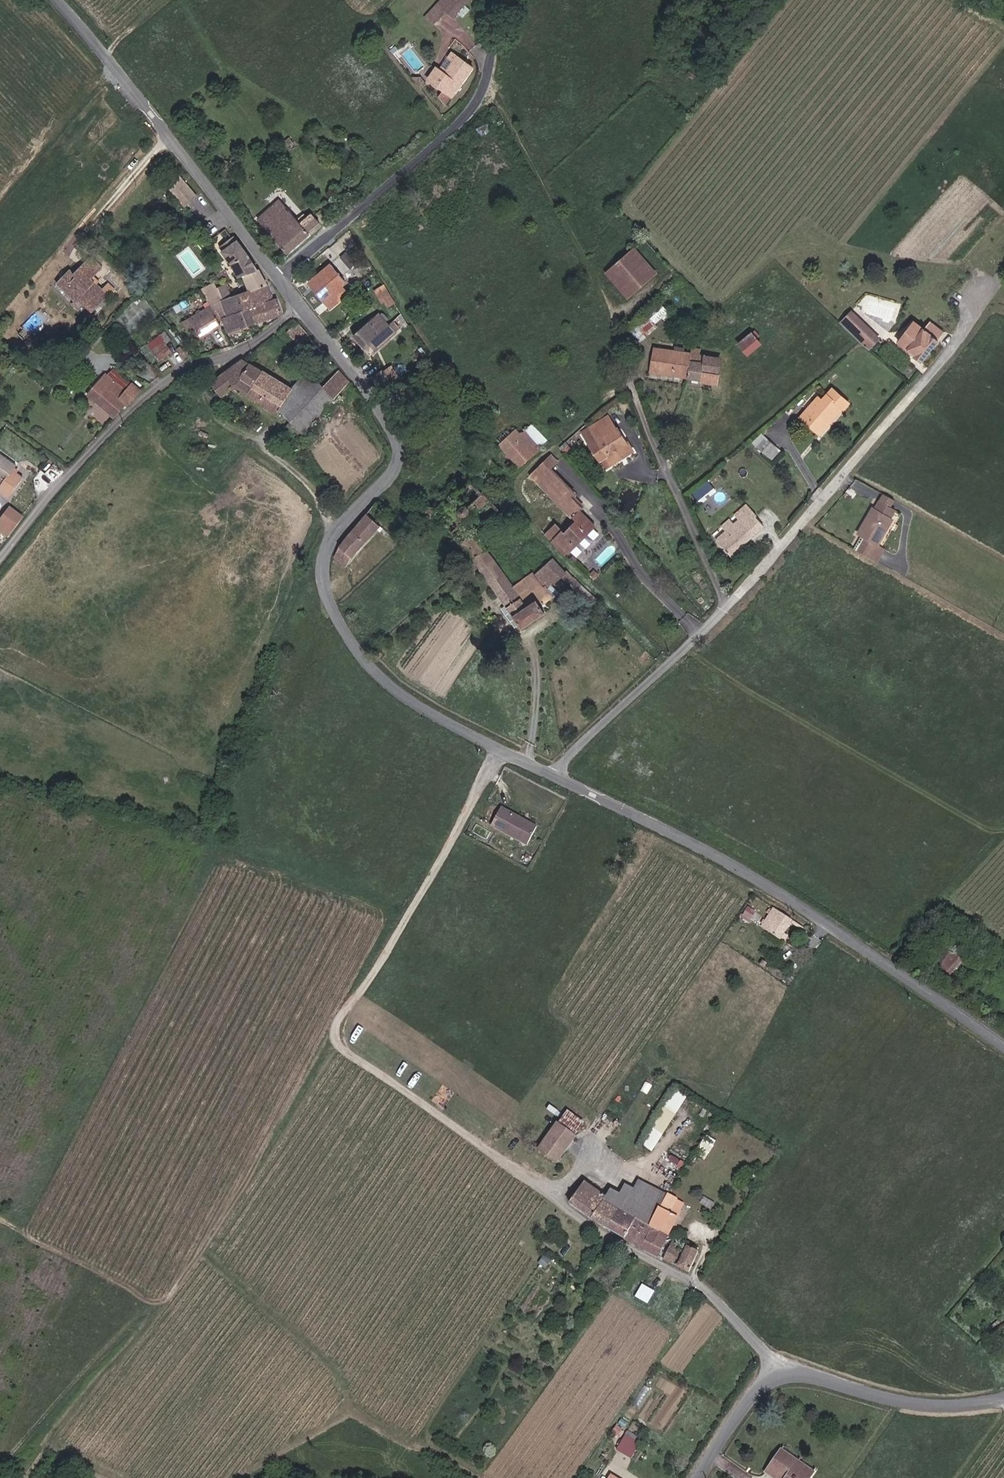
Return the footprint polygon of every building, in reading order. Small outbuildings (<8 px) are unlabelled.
[(450,17),(463,5),(459,0),(440,0),(437,3),(450,17)] [(442,73),(455,57),(450,54),(438,71),(442,73)] [(442,73),(438,71),(427,86),(439,94),(447,99),(449,100),(471,69),(455,57),(442,73)] [(427,86),(438,71),(435,69),(424,84),(427,86)] [(436,100),(442,107),(443,105),(447,99),(439,94),(436,100)] [(283,142),(286,146),(290,142),(296,147),(304,139),(297,131),(283,142)] [(340,170),(330,158),(320,168),(327,176),(332,171),(336,174),(340,170)] [(292,216),(278,201),(257,220),(285,254),(319,224),(309,214),(305,218),(302,214),(299,216),(296,213),(292,216)] [(346,251),(341,257),(352,268),(364,256),(352,244),(356,240),(347,232),(337,242),(346,251)] [(249,257),(234,237),(219,247),(237,278),(244,277),(249,292),(267,284),(258,271),(256,271),(249,257)] [(634,249),(606,273),(622,293),(618,297),(623,303),(655,275),(634,249)] [(71,285),(66,290),(77,302),(81,299),(86,304),(94,312),(109,297),(103,291),(105,288),(99,281),(96,284),(93,281),(102,271),(92,260),(77,275),(72,270),(64,278),(71,285)] [(330,264),(313,278),(327,297),(323,301),(330,309),(347,294),(342,287),(345,284),(330,264)] [(59,284),(66,290),(71,285),(64,278),(59,284)] [(327,297),(313,278),(308,283),(323,301),(327,297)] [(196,290),(200,288),(196,281),(192,283),(196,290)] [(228,316),(222,303),(216,289),(213,283),(204,287),(205,291),(207,290),(214,304),(211,306),(214,310),(216,309),(221,320),(228,316)] [(252,310),(273,301),(267,284),(249,292),(244,294),(252,310)] [(216,289),(222,303),(231,300),(224,285),(216,289)] [(394,303),(384,285),(375,292),(379,298),(383,296),(388,305),(394,303)] [(228,333),(282,314),(277,299),(273,301),(252,310),(244,294),(231,300),(222,303),(228,316),(221,320),(228,333)] [(79,312),(86,304),(81,299),(77,302),(74,306),(79,312)] [(216,312),(214,310),(211,306),(211,305),(183,321),(188,329),(193,325),(200,337),(220,325),(213,314),(216,312)] [(350,334),(363,348),(386,326),(374,311),(350,334)] [(842,324),(849,330),(854,325),(869,340),(864,345),(870,350),(881,339),(854,312),(842,324)] [(637,326),(641,331),(648,324),(651,328),(655,324),(648,316),(637,326)] [(922,362),(939,339),(925,328),(923,329),(915,322),(901,341),(916,354),(914,356),(922,362)] [(298,343),(307,335),(294,323),(291,323),(287,323),(281,327),(298,343)] [(928,323),(925,328),(939,339),(942,335),(928,323)] [(648,324),(641,331),(644,334),(651,328),(648,324)] [(854,325),(849,330),(862,343),(864,345),(869,340),(854,325)] [(386,326),(363,348),(371,357),(395,335),(386,326)] [(753,334),(748,337),(758,347),(761,343),(753,334)] [(749,355),(758,347),(748,337),(740,345),(749,355)] [(695,350),(685,349),(684,354),(674,352),(675,347),(676,343),(665,341),(663,350),(655,348),(651,372),(690,380),(695,350)] [(155,355),(161,364),(172,356),(166,348),(155,355)] [(695,350),(690,380),(693,380),(691,386),(701,388),(702,382),(707,356),(703,356),(704,350),(695,348),(695,350)] [(709,356),(707,356),(702,382),(717,385),(720,375),(717,375),(719,367),(724,367),(725,360),(715,359),(717,350),(710,349),(709,356)] [(172,356),(161,364),(167,372),(188,357),(184,352),(180,354),(177,350),(173,353),(174,355),(172,356)] [(243,360),(212,388),(225,401),(235,391),(278,418),(292,391),(243,360)] [(373,379),(380,389),(389,383),(383,372),(373,379)] [(339,373),(324,389),(336,400),(350,385),(339,373)] [(131,405),(142,392),(139,390),(145,383),(139,377),(130,387),(126,384),(121,388),(105,375),(87,394),(115,418),(129,403),(131,405)] [(849,398),(829,382),(804,412),(810,417),(808,419),(817,428),(834,408),(836,410),(841,404),(843,405),(849,398)] [(324,413),(336,400),(324,389),(312,401),(324,413)] [(820,430),(836,410),(834,408),(817,428),(820,430)] [(609,419),(592,430),(595,436),(613,425),(609,419)] [(551,442),(559,435),(549,422),(542,429),(551,442)] [(284,432),(302,439),(306,435),(288,426),(288,427),(280,424),(278,429),(284,431),(284,432)] [(584,434),(601,462),(608,457),(613,465),(632,454),(618,429),(616,430),(613,425),(595,436),(592,430),(584,434)] [(512,446),(521,438),(522,437),(518,433),(508,440),(512,446)] [(776,442),(766,434),(758,444),(768,453),(776,442)] [(528,447),(521,438),(512,446),(506,451),(521,468),(535,455),(528,447)] [(0,454),(0,477),(12,463),(0,454)] [(558,465),(550,457),(543,463),(552,472),(558,465)] [(606,470),(613,465),(608,457),(601,462),(606,470)] [(0,477),(3,479),(0,483),(0,490),(7,495),(20,477),(10,471),(14,464),(12,463),(0,477)] [(543,463),(530,476),(544,491),(552,499),(556,504),(569,491),(552,472),(543,463)] [(699,500),(715,486),(710,479),(693,493),(699,500)] [(473,559),(485,548),(459,517),(461,515),(464,518),(470,512),(484,524),(498,510),(470,482),(438,510),(436,508),(433,507),(432,507),(429,508),(428,509),(427,511),(427,514),(429,517),(433,517),(437,515),(473,559)] [(569,491),(556,504),(574,523),(564,533),(555,525),(544,536),(548,541),(552,538),(568,553),(593,528),(578,513),(581,510),(570,501),(575,496),(569,491)] [(883,493),(880,499),(891,505),(894,499),(883,493)] [(856,549),(874,560),(882,545),(877,542),(892,516),(890,515),(895,507),(891,505),(880,499),(876,506),(873,505),(858,530),(865,535),(856,549)] [(731,527),(727,522),(720,529),(725,533),(717,541),(731,556),(763,526),(755,518),(756,515),(747,505),(737,513),(742,517),(731,527)] [(27,521),(14,510),(0,527),(0,529),(13,539),(27,521)] [(742,517),(737,513),(727,522),(731,527),(742,517)] [(336,557),(333,562),(341,568),(345,564),(347,565),(353,556),(378,529),(380,531),(383,527),(375,520),(366,514),(344,539),(333,554),(336,557)] [(485,548),(473,559),(522,628),(545,612),(522,580),(514,585),(485,548)] [(566,583),(573,577),(567,571),(565,573),(551,559),(535,574),(533,571),(529,575),(531,579),(536,576),(544,585),(540,588),(547,594),(554,584),(560,577),(566,583)] [(503,808),(494,825),(530,844),(539,828),(503,808)] [(774,911),(774,913),(771,911),(768,915),(771,917),(762,930),(780,941),(793,923),(774,911)] [(942,957),(938,962),(951,973),(963,960),(954,952),(946,960),(942,957)] [(667,1130),(651,1121),(639,1141),(655,1151),(667,1130)] [(547,1143),(564,1154),(573,1138),(555,1128),(547,1143)] [(564,1154),(547,1143),(539,1154),(557,1165),(564,1154)] [(574,1202),(594,1217),(608,1199),(610,1195),(586,1182),(574,1202)] [(610,1195),(608,1199),(624,1207),(655,1224),(669,1196),(643,1182),(638,1190),(624,1193),(614,1189),(610,1195)] [(672,1233),(682,1214),(681,1214),(673,1209),(679,1197),(671,1193),(669,1196),(655,1224),(672,1233)] [(687,1201),(679,1197),(673,1209),(681,1214),(687,1201)] [(610,1229),(624,1207),(608,1199),(594,1217),(610,1228),(610,1229)] [(651,1234),(655,1224),(624,1207),(610,1229),(645,1247),(652,1234),(651,1234)] [(660,1255),(672,1233),(655,1224),(651,1234),(652,1234),(645,1247),(660,1255)] [(665,1257),(688,1272),(699,1253),(676,1239),(665,1257)] [(637,1296),(650,1303),(656,1290),(643,1283),(637,1296)] [(611,1288),(605,1284),(602,1289),(607,1292),(611,1288)] [(623,1437),(615,1451),(631,1461),(639,1447),(623,1437)] [(769,1470),(780,1477),(810,1477),(812,1476),(801,1468),(799,1470),(795,1467),(798,1463),(782,1451),(769,1470)] [(772,1477),(780,1477),(769,1470),(766,1474),(772,1477)]
